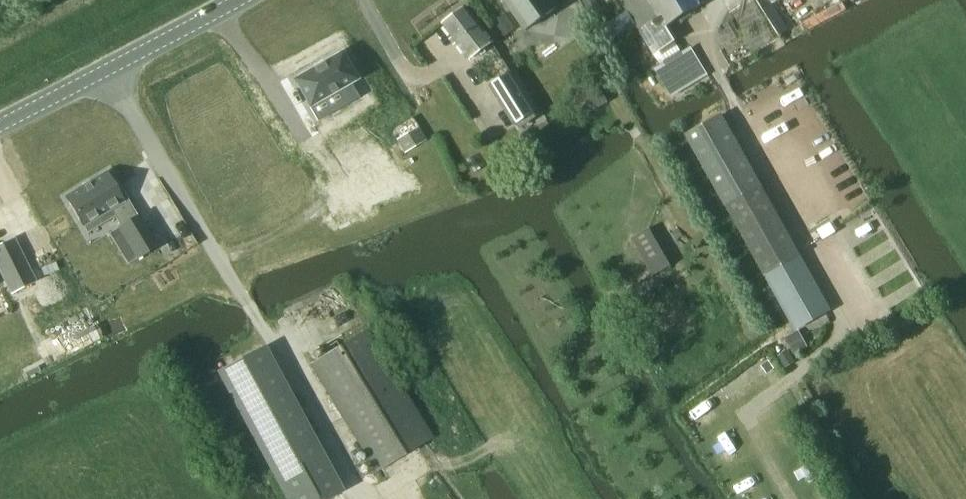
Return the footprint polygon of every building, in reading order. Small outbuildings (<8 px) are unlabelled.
[(525,31),(560,7),(555,0),(503,0),(525,31)] [(653,54),(674,41),(666,26),(705,3),(704,0),(620,0),(653,54)] [(772,5),(763,11),(769,21),(778,15),(772,5)] [(443,24),(470,60),(494,43),(466,7),(443,24)] [(505,13),(492,23),(503,38),(516,28),(505,13)] [(661,65),(655,69),(672,96),(707,76),(690,48),(681,53),(664,63),(661,65)] [(342,53),(293,80),(310,108),(359,81),(342,53)] [(491,86),(515,124),(534,112),(510,74),(491,86)] [(570,100),(580,117),(608,102),(598,84),(570,100)] [(802,254),(723,115),(688,135),(766,274),(795,258),(802,254)] [(417,127),(396,139),(405,153),(426,141),(417,127)] [(348,179),(364,205),(407,181),(391,155),(348,179)] [(81,188),(64,197),(82,226),(97,217),(99,220),(112,213),(114,217),(120,226),(118,228),(137,259),(157,246),(139,215),(137,216),(120,189),(116,191),(105,173),(89,183),(88,182),(87,183),(88,184),(82,187),(81,186),(80,187),(81,188)] [(836,232),(830,222),(817,229),(823,239),(836,232)] [(631,239),(652,276),(670,265),(649,228),(631,239)] [(0,249),(0,262),(14,291),(35,280),(16,241),(0,249)] [(799,256),(767,274),(798,330),(831,312),(799,256)] [(310,365),(376,472),(425,442),(432,438),(367,331),(310,365)] [(219,374),(285,498),(322,498),(339,491),(263,351),(219,374)] [(787,351),(778,356),(785,368),(794,363),(787,351)]
